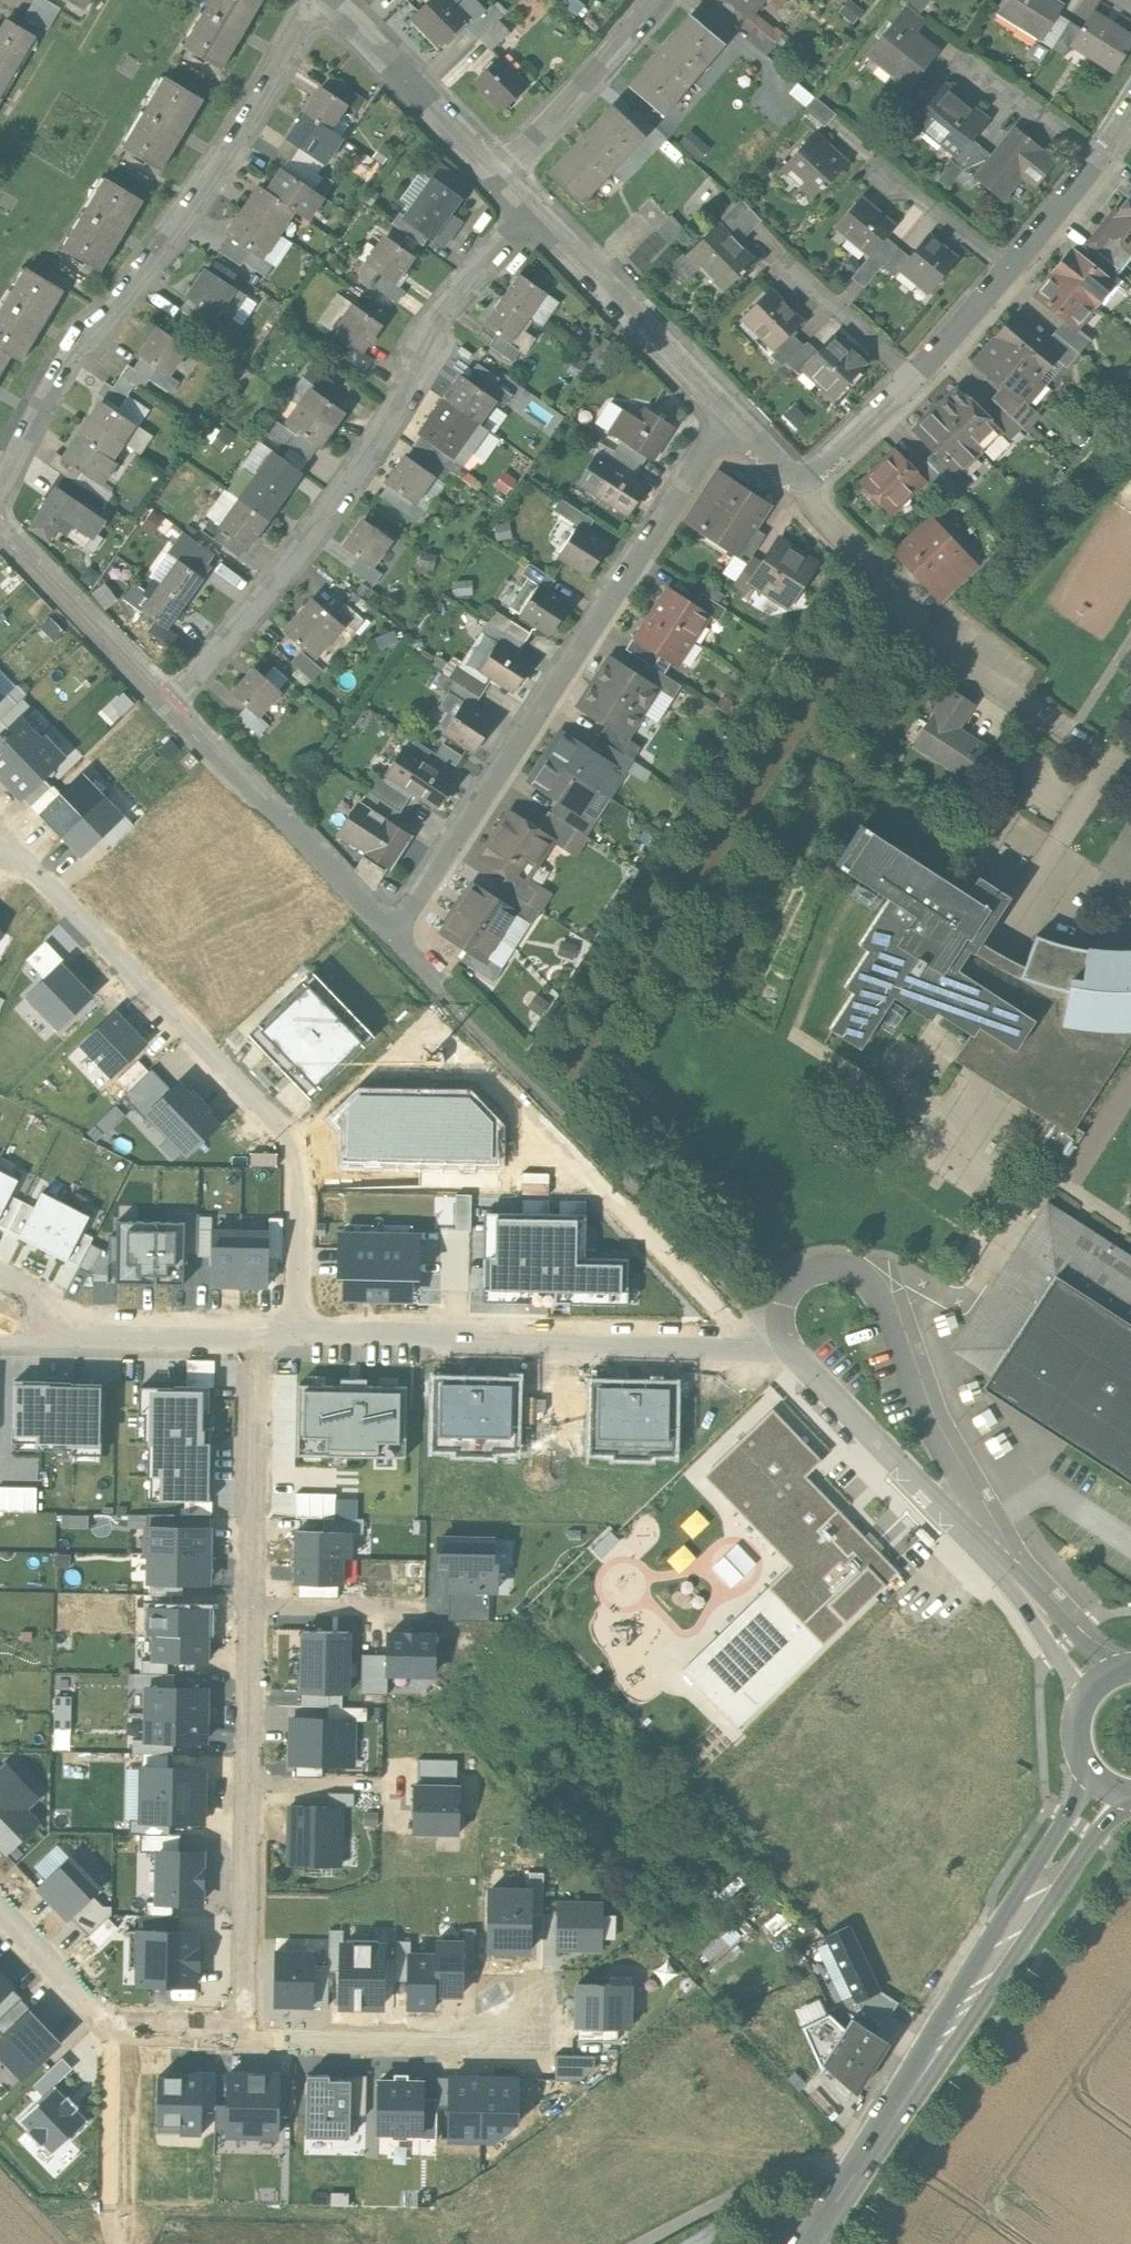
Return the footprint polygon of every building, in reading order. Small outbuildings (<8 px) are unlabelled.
[(26,17),(47,30),(60,9),(45,0),(36,0),(26,17)] [(85,9),(90,0),(71,0),(85,9)] [(186,48),(221,69),(261,0),(214,0),(186,48)] [(411,19),(440,48),(464,24),(468,20),(473,24),(486,11),(475,0),(431,0),(411,19)] [(748,18),(762,0),(725,0),(748,18)] [(1056,0),(1006,0),(997,14),(1018,27),(1021,23),(1043,37),(1044,37),(1058,15),(1064,5),(1056,0)] [(468,20),(464,24),(480,39),(499,21),(502,18),(491,6),(486,11),(473,24),(468,20)] [(906,8),(872,49),(882,56),(877,62),(895,77),(892,80),(906,92),(937,54),(915,36),(925,23),(906,8)] [(1093,13),(1082,30),(1074,42),(1091,53),(1089,56),(1114,71),(1130,45),(1130,37),(1093,13)] [(1058,15),(1044,37),(1043,37),(1040,41),(1053,49),(1070,22),(1058,15)] [(691,17),(632,88),(663,115),(723,44),(691,17)] [(6,21),(0,32),(0,92),(32,37),(6,21)] [(499,21),(480,39),(491,51),(511,33),(499,21)] [(776,43),(757,26),(746,40),(765,56),(776,43)] [(528,87),(500,58),(475,82),(502,111),(528,87)] [(166,79),(125,148),(161,170),(202,101),(166,79)] [(366,101),(343,86),(335,98),(348,107),(358,114),(366,101)] [(968,111),(941,89),(912,126),(925,137),(928,133),(956,155),(969,139),(985,120),(971,108),(968,111)] [(335,98),(323,91),(317,100),(316,99),(306,114),(307,115),(331,131),(332,131),(348,107),(335,98)] [(835,113),(815,98),(804,111),(824,127),(835,113)] [(614,108),(551,175),(581,204),(644,136),(614,108)] [(331,131),(307,115),(301,124),(299,124),(288,141),(302,150),(324,165),(326,166),(344,139),(332,131),(331,131)] [(1018,130),(993,160),(991,158),(976,177),(1002,198),(1021,175),(1035,187),(1055,162),(1041,150),(1042,149),(1018,130)] [(815,133),(786,164),(804,180),(800,185),(813,197),(821,189),(822,190),(845,165),(832,153),(834,151),(815,133)] [(969,139),(956,155),(952,160),(963,169),(980,148),(969,139)] [(324,165),(302,150),(287,172),(313,190),(320,178),(317,176),(324,165)] [(460,181),(435,163),(425,176),(432,181),(433,180),(452,193),(460,181)] [(287,172),(284,170),(268,192),(294,210),(293,211),(294,211),(308,220),(324,197),(313,190),(287,172)] [(406,218),(404,220),(428,237),(442,247),(459,223),(448,215),(459,199),(452,193),(433,180),(432,181),(406,218)] [(106,183),(65,250),(100,271),(140,203),(106,183)] [(268,192),(261,187),(244,211),(278,234),(294,211),(293,211),(294,210),(268,192)] [(894,226),(860,198),(836,228),(870,255),(885,237),(894,226)] [(1106,232),(1129,251),(1130,249),(1130,248),(1130,200),(1106,232)] [(743,201),(722,220),(738,237),(759,218),(743,201)] [(278,234),(245,211),(229,235),(251,250),(262,257),(278,234)] [(428,237),(404,220),(406,218),(400,214),(392,225),(422,246),(428,237)] [(719,227),(690,255),(723,291),(753,263),(719,227)] [(655,231),(628,258),(644,276),(672,249),(655,231)] [(1106,232),(1092,248),(1121,272),(1130,260),(1130,249),(1129,251),(1106,232)] [(941,247),(927,235),(910,256),(900,269),(901,270),(906,265),(922,278),(918,284),(929,293),(957,259),(955,258),(953,261),(939,249),(941,247)] [(870,255),(867,258),(880,269),(883,266),(898,248),(885,237),(870,255)] [(412,257),(386,239),(367,266),(381,276),(393,284),(412,257)] [(898,248),(883,266),(896,277),(901,270),(900,269),(910,256),(898,247),(898,248)] [(1121,272),(1092,248),(1084,258),(1114,282),(1122,273),(1121,272)] [(262,257),(251,250),(244,262),(266,277),(273,265),(262,257)] [(1084,258),(1074,250),(1054,275),(1094,307),(1114,282),(1084,258)] [(11,355),(22,361),(63,291),(27,270),(0,316),(0,374),(11,355)] [(247,298),(210,272),(191,300),(216,317),(219,312),(232,320),(247,298)] [(523,275),(517,283),(516,282),(503,301),(504,301),(528,318),(546,292),(523,275)] [(1094,307),(1054,275),(1037,296),(1065,320),(1076,329),(1077,328),(1094,307)] [(393,284),(381,276),(374,287),(396,302),(403,292),(393,284)] [(803,322),(772,290),(754,307),(743,318),(774,351),(790,335),(803,322)] [(216,317),(191,300),(183,312),(219,336),(227,324),(216,317)] [(528,318),(504,301),(498,310),(497,309),(485,326),(498,335),(510,343),(528,318)] [(380,325),(354,307),(334,334),(350,345),(360,352),(380,325)] [(1045,344),(1016,320),(996,342),(1037,377),(1054,358),(1057,354),(1045,344)] [(1076,329),(1065,320),(1054,333),(1080,354),(1092,340),(1077,328),(1076,329)] [(186,348),(161,331),(143,358),(158,368),(168,375),(186,348)] [(1080,354),(1054,333),(1045,344),(1057,354),(1054,358),(1068,370),(1080,354)] [(510,343),(498,335),(491,345),(513,361),(520,350),(510,343)] [(790,335),(774,351),(776,352),(773,356),(783,366),(802,348),(790,335)] [(863,364),(835,335),(804,365),(832,394),(863,364)] [(1037,377),(996,342),(978,363),(979,370),(1002,390),(1004,387),(1021,402),(1022,400),(1040,380),(1037,377)] [(360,352),(350,345),(343,355),(364,371),(371,360),(360,352)] [(499,378),(477,362),(465,379),(492,397),(503,405),(512,393),(496,382),(499,378)] [(333,382),(311,367),(304,377),(325,393),(333,382)] [(168,375),(158,368),(151,380),(172,394),(180,383),(168,375)] [(465,379),(461,376),(445,399),(475,421),(492,397),(465,379)] [(128,399),(106,384),(98,395),(121,411),(128,399)] [(959,387),(936,409),(979,453),(1002,432),(1002,431),(992,420),(959,387)] [(1021,402),(1004,387),(1002,390),(993,399),(1003,409),(1022,427),(1036,412),(1022,400),(1021,402)] [(343,412),(312,390),(300,407),(331,429),(343,412)] [(445,399),(420,433),(424,436),(463,463),(471,452),(459,444),(465,435),(475,442),(485,428),(475,421),(445,399)] [(152,437),(103,404),(92,420),(123,442),(141,454),(152,437)] [(331,429),(300,407),(287,425),(297,432),(318,447),(331,429)] [(979,453),(936,409),(915,429),(936,451),(959,474),(960,472),(979,453)] [(1022,427),(1003,409),(992,420),(1002,431),(1002,432),(1010,440),(1022,427)] [(649,410),(627,443),(647,456),(653,460),(674,426),(649,410)] [(123,442),(92,420),(80,439),(111,459),(123,442)] [(294,436),(272,420),(265,431),(289,448),(282,457),(302,470),(318,447),(297,432),(294,436)] [(463,463),(424,436),(416,447),(455,474),(463,463)] [(111,459),(80,439),(66,459),(103,484),(117,463),(111,459)] [(627,443),(624,441),(616,453),(639,468),(647,456),(627,443)] [(916,471),(897,451),(864,483),(892,512),(924,481),(925,480),(916,471)] [(959,474),(936,451),(926,461),(951,486),(953,489),(965,477),(960,472),(959,474)] [(639,468),(616,453),(609,463),(632,478),(639,468)] [(279,471),(257,455),(249,467),(260,475),(271,482),(279,471)] [(609,463),(596,455),(580,481),(630,513),(647,488),(632,478),(609,463)] [(432,473),(407,456),(388,483),(404,494),(413,500),(432,473)] [(951,486),(926,461),(916,471),(925,480),(924,481),(939,497),(951,486)] [(271,482),(260,475),(242,501),(267,519),(286,493),(271,482)] [(770,506),(731,481),(718,500),(707,493),(687,523),(701,532),(704,527),(738,549),(735,554),(737,556),(755,528),(770,506)] [(104,503),(82,488),(74,500),(83,507),(96,515),(104,503)] [(58,489),(40,516),(65,533),(83,507),(74,500),(58,489)] [(413,500),(404,494),(396,504),(418,520),(425,509),(413,500)] [(592,519),(562,499),(555,510),(579,525),(586,529),(592,519)] [(242,501),(223,528),(232,535),(248,546),(267,519),(242,501)] [(211,519),(203,530),(224,545),(232,535),(223,528),(211,519)] [(390,537),(366,520),(347,547),(362,558),(371,564),(390,537)] [(932,522),(916,537),(908,539),(905,547),(900,552),(903,563),(913,567),(921,576),(924,586),(935,589),(941,584),(967,559),(966,557),(961,562),(949,550),(954,545),(932,522)] [(579,525),(560,554),(590,573),(609,544),(586,529),(579,525)] [(755,528),(737,556),(748,563),(752,557),(766,535),(755,528)] [(197,558),(175,542),(168,553),(179,561),(189,568),(197,558)] [(816,566),(779,542),(764,565),(752,583),(753,583),(789,607),(816,566)] [(748,563),(735,583),(748,591),(753,583),(752,583),(764,565),(752,557),(748,563)] [(371,564),(362,558),(353,570),(374,584),(382,572),(371,564)] [(967,559),(941,584),(950,594),(977,569),(967,559)] [(179,561),(161,586),(184,602),(191,593),(193,594),(204,578),(189,568),(179,561)] [(556,580),(532,565),(525,576),(540,586),(549,591),(556,580)] [(161,586),(156,582),(146,596),(151,599),(143,611),(155,620),(166,628),(173,618),(175,620),(186,604),(184,602),(161,586)] [(549,591),(540,586),(522,614),(552,634),(571,606),(549,591)] [(696,606),(670,589),(653,614),(693,640),(709,615),(710,614),(696,606)] [(726,609),(703,594),(696,606),(710,614),(709,615),(719,621),(726,609)] [(307,608),(300,616),(328,641),(343,624),(315,599),(307,608)] [(365,619),(345,602),(337,611),(356,629),(365,619)] [(693,640),(653,614),(637,640),(636,641),(661,657),(669,655),(679,662),(693,640)] [(328,641),(300,616),(287,631),(315,656),(328,641)] [(166,628),(155,620),(147,631),(169,647),(177,636),(166,628)] [(525,645),(491,623),(484,634),(498,643),(518,656),(525,645)] [(661,657),(636,641),(637,640),(634,638),(626,650),(649,665),(654,668),(661,657)] [(518,656),(498,643),(481,669),(515,691),(532,665),(518,656)] [(1118,666),(1130,674),(1130,645),(1118,666)] [(322,668),(303,651),(294,662),(313,679),(322,668)] [(642,676),(612,656),(595,682),(643,713),(659,689),(659,687),(642,676)] [(654,668),(649,665),(642,676),(659,687),(659,689),(674,699),(682,686),(654,668)] [(257,669),(235,694),(248,706),(257,714),(280,689),(257,669)] [(480,697),(450,678),(443,689),(464,702),(473,708),(480,697)] [(643,713),(595,682),(578,709),(607,727),(626,739),(626,738),(643,713)] [(950,686),(912,743),(966,779),(988,746),(959,728),(975,703),(950,686)] [(473,708),(464,702),(446,731),(476,750),(494,722),(473,708)] [(257,714),(248,706),(239,717),(259,734),(268,724),(257,714)] [(41,740),(21,719),(0,739),(0,770),(4,775),(41,740)] [(626,739),(607,727),(600,738),(633,760),(641,748),(626,738),(626,739)] [(593,750),(567,733),(560,734),(546,756),(598,790),(612,769),(613,767),(594,755),(593,750)] [(43,737),(41,740),(4,775),(1,777),(21,798),(63,758),(43,737)] [(633,760),(600,738),(593,750),(594,755),(613,767),(612,769),(623,776),(633,760)] [(448,761),(416,741),(409,751),(441,772),(448,761)] [(409,751),(403,748),(393,764),(412,776),(405,786),(438,808),(455,782),(441,772),(409,751)] [(598,790),(546,756),(531,779),(533,785),(559,802),(565,801),(583,813),(584,812),(598,790)] [(102,797),(82,777),(40,817),(51,829),(54,826),(63,835),(102,797)] [(410,797),(380,778),(370,793),(400,812),(410,797)] [(370,793),(370,792),(363,803),(393,823),(400,812),(370,793)] [(102,797),(63,835),(83,856),(122,818),(102,797)] [(583,813),(565,801),(559,802),(551,813),(577,829),(585,835),(595,819),(584,812),(583,813)] [(363,803),(361,802),(338,836),(390,870),(413,836),(393,823),(363,803)] [(551,813),(549,811),(537,830),(553,840),(552,841),(564,849),(577,829),(551,813)] [(537,830),(510,812),(481,857),(508,874),(524,885),(524,883),(552,841),(553,840),(537,830)] [(998,952),(981,942),(1010,897),(979,876),(967,894),(859,824),(834,863),(889,898),(858,945),(867,951),(844,987),(853,993),(830,1028),(860,1048),(894,996),(931,1020),(937,1011),(971,1034),(963,1045),(965,1047),(962,1053),(1053,1113),(1036,1140),(1067,1160),(1085,1132),(1075,1126),(1130,1040),(1130,1039),(1001,954),(998,952)] [(385,871),(363,856),(354,869),(373,889),(385,871)] [(524,885),(508,874),(501,886),(506,889),(528,904),(537,891),(524,883),(524,885)] [(499,900),(474,884),(457,910),(501,939),(516,915),(518,913),(499,900)] [(528,904),(506,889),(499,900),(518,913),(516,915),(532,924),(540,911),(528,904)] [(501,939),(457,910),(443,932),(468,949),(486,961),(488,959),(501,939)] [(1122,952),(1091,949),(1073,946),(1056,942),(1036,935),(1024,966),(1014,961),(1001,954),(1130,1039),(1130,951),(1122,952)] [(27,960),(45,979),(60,964),(64,961),(46,941),(27,960)] [(486,961),(468,949),(461,960),(495,982),(503,969),(488,959),(486,961)] [(240,1025),(249,1035),(313,973),(304,963),(240,1025)] [(92,998),(60,964),(45,979),(27,996),(59,1029),(92,998)] [(313,973),(249,1035),(310,1098),(375,1037),(313,973)] [(145,1045),(114,1013),(82,1044),(113,1076),(145,1045)] [(128,1092),(149,1072),(138,1060),(117,1080),(128,1092)] [(145,1119),(149,1115),(149,1114),(173,1091),(152,1069),(149,1072),(128,1092),(123,1097),(145,1119)] [(149,1115),(187,1153),(217,1124),(205,1111),(207,1109),(193,1094),(191,1097),(179,1085),(173,1091),(149,1114),(149,1115)] [(359,1093),(333,1119),(344,1132),(343,1162),(498,1165),(499,1129),(468,1095),(359,1093)] [(0,1170),(0,1215),(7,1201),(18,1179),(0,1170)] [(43,1249),(66,1204),(42,1192),(31,1214),(19,1237),(43,1249)] [(471,1195),(456,1194),(455,1230),(471,1231),(471,1195)] [(31,1214),(7,1201),(0,1215),(0,1227),(19,1237),(31,1214)] [(1047,1201),(991,1288),(996,1291),(959,1348),(994,1370),(983,1387),(1130,1483),(1130,1256),(1047,1201)] [(89,1216),(66,1204),(43,1249),(66,1261),(78,1237),(89,1216)] [(586,1214),(484,1213),(483,1301),(627,1304),(628,1259),(585,1258),(586,1214)] [(116,1283),(155,1284),(156,1222),(117,1221),(116,1236),(110,1236),(109,1250),(109,1263),(116,1263),(116,1283)] [(185,1222),(156,1222),(155,1284),(184,1284),(185,1222)] [(240,1232),(212,1231),(210,1285),(239,1285),(240,1232)] [(240,1232),(239,1285),(268,1286),(269,1233),(240,1232)] [(418,1235),(340,1233),(339,1276),(345,1276),(345,1295),(362,1295),(362,1299),(393,1299),(393,1296),(411,1297),(411,1278),(417,1278),(418,1235)] [(90,1243),(78,1237),(66,1261),(79,1267),(90,1243)] [(108,1283),(109,1263),(109,1250),(102,1250),(90,1243),(79,1267),(92,1275),(92,1283),(108,1283)] [(518,1380),(434,1378),(432,1449),(456,1450),(456,1454),(493,1455),(493,1451),(516,1451),(518,1380)] [(341,1386),(298,1385),(297,1456),(405,1458),(407,1387),(367,1386),(367,1379),(341,1379),(341,1386)] [(71,1382),(14,1381),(13,1442),(39,1442),(38,1449),(72,1450),(72,1455),(101,1455),(102,1384),(71,1384),(71,1382)] [(675,1383),(591,1382),(590,1453),(613,1453),(613,1457),(650,1458),(650,1454),(674,1454),(675,1383)] [(174,1389),(140,1388),(139,1415),(145,1416),(144,1443),(148,1443),(147,1479),(151,1479),(150,1501),(210,1502),(211,1428),(203,1428),(203,1412),(209,1412),(209,1387),(174,1386),(174,1389)] [(822,1461),(773,1410),(704,1476),(797,1572),(789,1580),(783,1574),(682,1671),(737,1728),(898,1572),(806,1476),(822,1461)] [(324,1518),(335,1519),(336,1494),(296,1493),(295,1518),(324,1518)] [(350,1532),(350,1533),(363,1533),(363,1519),(335,1519),(324,1518),(324,1532),(350,1532)] [(146,1555),(150,1555),(208,1556),(209,1529),(147,1528),(146,1555)] [(297,1531),(296,1558),(341,1559),(349,1559),(350,1533),(350,1532),(324,1532),(297,1531)] [(493,1539),(439,1538),(439,1565),(450,1565),(450,1590),(490,1591),(496,1590),(497,1564),(492,1564),(493,1539)] [(208,1582),(208,1556),(150,1555),(149,1581),(208,1582)] [(341,1559),(296,1558),(295,1584),(341,1585),(341,1559)] [(490,1591),(450,1590),(449,1620),(489,1621),(490,1591)] [(150,1608),(172,1608),(172,1595),(137,1595),(137,1608),(150,1608)] [(154,1635),(207,1636),(207,1609),(172,1608),(150,1608),(149,1635),(154,1635)] [(349,1632),(303,1631),(302,1693),(348,1694),(349,1632)] [(405,1634),(389,1634),(388,1655),(388,1674),(433,1674),(434,1635),(418,1634),(418,1633),(405,1632),(405,1634)] [(207,1636),(154,1635),(154,1661),(206,1663),(207,1636)] [(388,1674),(388,1655),(362,1654),(361,1694),(387,1695),(388,1674)] [(147,1714),(205,1715),(206,1689),(148,1688),(147,1714)] [(327,1707),(327,1720),(353,1721),(353,1722),(367,1722),(367,1708),(327,1707)] [(204,1742),(205,1715),(147,1714),(147,1741),(204,1742)] [(327,1720),(291,1719),(290,1764),(296,1764),(323,1765),(353,1765),(353,1722),(353,1721),(327,1720)] [(417,1760),(417,1787),(457,1787),(457,1760),(417,1760)] [(323,1765),(296,1764),(296,1777),(322,1778),(323,1765)] [(5,1854),(38,1822),(26,1809),(38,1798),(6,1765),(0,1770),(0,1849),(5,1854)] [(204,1769),(142,1768),(141,1821),(203,1822),(204,1769)] [(417,1787),(413,1786),(413,1804),(415,1804),(414,1815),(413,1815),(413,1833),(459,1834),(460,1788),(457,1787),(417,1787)] [(341,1807),(290,1806),(288,1866),(340,1867),(341,1807)] [(158,1852),(157,1902),(201,1903),(202,1853),(158,1852)] [(38,1888),(68,1920),(71,1918),(93,1896),(100,1889),(69,1857),(38,1888)] [(530,1891),(529,1914),(543,1914),(544,1873),(530,1873),(529,1891),(530,1891)] [(529,1891),(490,1890),(488,1951),(529,1952),(529,1914),(530,1891),(529,1891)] [(93,1896),(71,1918),(89,1937),(111,1916),(111,1907),(103,1907),(93,1896)] [(557,1903),(556,1949),(602,1950),(603,1904),(557,1903)] [(848,1927),(826,1937),(856,2000),(878,1989),(848,1927)] [(462,1929),(462,1943),(462,1968),(475,1969),(476,1929),(462,1929)] [(138,1968),(137,1985),(196,1986),(196,1969),(200,1970),(201,1948),(196,1948),(196,1932),(129,1931),(129,1968),(138,1968)] [(396,1980),(409,1980),(409,1949),(410,1941),(397,1941),(396,1980)] [(436,1950),(435,1995),(461,1995),(462,1968),(462,1943),(436,1942),(436,1950)] [(382,1945),(342,1944),(342,2006),(382,2007),(382,1945)] [(436,1950),(409,1949),(409,1980),(408,2004),(435,2005),(435,1995),(436,1950)] [(313,1953),(276,1952),(275,2005),(313,2006),(313,1953)] [(11,1987),(12,1986),(0,1974),(0,1998),(11,1987)] [(610,1985),(577,1984),(576,2027),(629,2027),(630,1978),(610,1978),(610,1985)] [(11,1987),(0,1998),(0,2019),(19,2001),(22,1998),(11,1987)] [(856,2000),(860,2009),(884,2024),(898,2003),(878,1989),(856,2000)] [(19,2001),(0,2019),(0,2033),(4,2037),(30,2012),(19,2001)] [(23,2077),(59,2042),(49,2031),(47,2033),(38,2024),(40,2022),(30,2012),(4,2037),(0,2041),(0,2054),(23,2077)] [(845,2030),(829,2014),(802,2027),(821,2068),(824,2063),(845,2030)] [(852,2020),(845,2030),(824,2063),(855,2092),(887,2043),(852,2020)] [(595,2056),(555,2055),(554,2080),(580,2081),(595,2068),(595,2056)] [(44,2096),(55,2085),(72,2068),(62,2058),(33,2085),(44,2096)] [(164,2077),(158,2077),(157,2131),(181,2131),(181,2134),(202,2135),(202,2109),(203,2072),(172,2071),(172,2076),(164,2075),(164,2077)] [(215,2072),(203,2072),(202,2109),(215,2109),(215,2072)] [(278,2073),(229,2073),(228,2135),(277,2136),(278,2073)] [(350,2115),(351,2079),(330,2079),(330,2075),(307,2074),(305,2136),(350,2137),(350,2115)] [(367,2075),(330,2075),(330,2079),(351,2079),(350,2115),(366,2115),(367,2075)] [(422,2099),(422,2081),(408,2081),(408,2076),(394,2076),(394,2080),(379,2080),(379,2134),(392,2134),(392,2138),(408,2139),(408,2134),(419,2134),(421,2134),(422,2099)] [(482,2078),(451,2077),(449,2139),(480,2140),(482,2078)] [(517,2079),(482,2078),(480,2140),(496,2140),(521,2119),(521,2097),(517,2097),(517,2079)] [(56,2087),(55,2085),(44,2096),(19,2120),(20,2121),(21,2120),(30,2130),(28,2133),(40,2145),(43,2143),(52,2153),(51,2153),(53,2155),(89,2121),(87,2119),(86,2120),(76,2109),(78,2107),(68,2096),(66,2098),(56,2088),(56,2087)] [(437,2099),(422,2099),(421,2134),(419,2134),(419,2139),(436,2139),(437,2099)] [(768,2218),(759,2209),(750,2218),(759,2227),(768,2218)]
